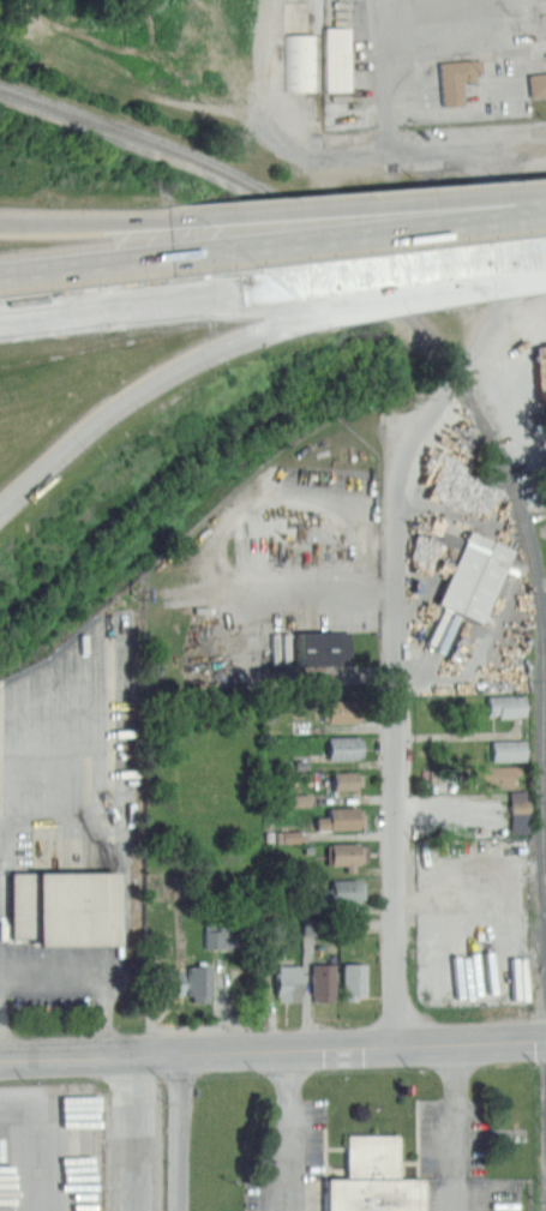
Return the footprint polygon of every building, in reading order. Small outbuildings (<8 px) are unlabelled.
[(324,90),(352,89),(350,25),(323,25),(324,90)] [(316,89),(314,31),(283,31),(283,89),(316,89)] [(433,59),(434,103),(456,102),(456,79),(473,78),(472,59),(433,59)] [(523,96),(545,93),(545,69),(520,72),(523,96)] [(502,546),(456,529),(428,602),(437,606),(422,645),(443,652),(456,616),(473,622),(502,546)] [(283,631),(283,664),(348,664),(347,631),(283,631)] [(480,714),(522,714),(522,694),(480,694),(480,714)] [(318,735),(318,757),(353,757),(353,735),(318,735)] [(485,760),(522,759),(522,738),(485,739),(485,760)] [(467,765),(467,783),(504,783),(504,763),(467,765)] [(324,789),(355,789),(355,771),(324,771),(324,789)] [(504,789),(503,810),(521,810),(521,789),(504,789)] [(302,792),(284,792),(286,804),(302,804),(302,792)] [(319,805),(319,815),(307,815),(307,827),(356,827),(356,807),(319,805)] [(294,841),(294,829),(271,828),(271,840),(294,841)] [(362,861),(362,841),(322,843),(323,864),(343,863),(343,861),(362,861)] [(18,936),(18,943),(113,943),(112,870),(0,871),(0,936),(18,936)] [(323,879),(323,888),(314,888),(314,900),(359,900),(358,877),(323,879)] [(294,1000),(294,964),(268,963),(268,1000),(294,1000)] [(328,963),(306,963),(306,1000),(328,1000),(328,963)] [(359,963),(337,963),(337,995),(359,995),(359,963)] [(205,964),(181,965),(181,1001),(206,1001),(205,964)] [(79,1206),(79,1210),(103,1210),(103,1116),(91,1116),(91,1099),(85,1099),(85,1093),(77,1093),(77,1106),(71,1106),(71,1101),(66,1101),(66,1206),(79,1206)] [(324,1210),(424,1210),(424,1175),(414,1175),(400,1176),(400,1134),(347,1134),(347,1177),(324,1177),(324,1210)]
